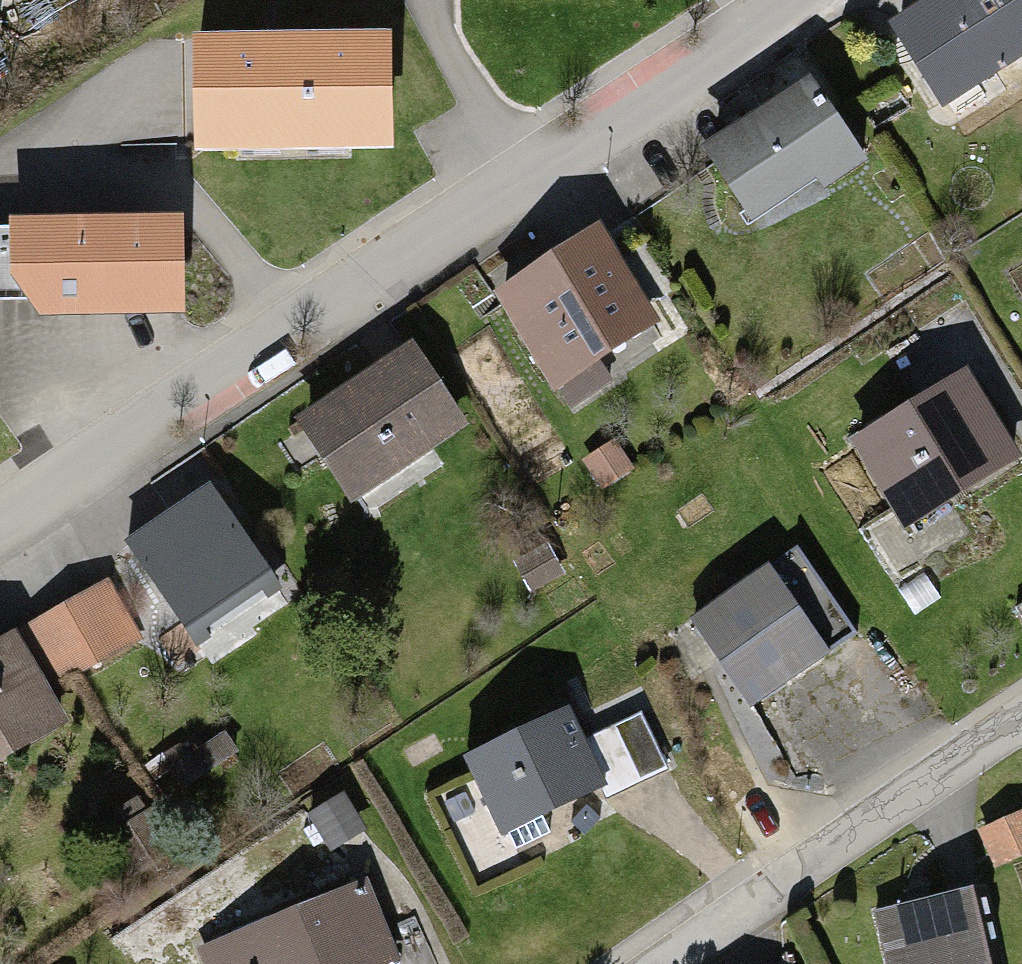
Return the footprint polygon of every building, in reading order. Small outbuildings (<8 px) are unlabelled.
[(895,23),(944,99),(1021,49),(1021,0),(930,0),(895,23)] [(400,65),(201,64),(200,169),(399,171),(400,65)] [(808,81),(710,146),(754,212),(820,168),(827,178),(859,157),(808,81)] [(606,233),(500,298),(553,386),(659,321),(606,233)] [(0,247),(0,315),(176,314),(175,246),(0,247)] [(416,364),(294,442),(352,532),(474,454),(416,364)] [(857,454),(908,544),(1021,480),(1021,479),(972,390),(857,454)] [(221,503),(136,555),(191,641),(275,589),(221,503)] [(800,569),(696,635),(748,717),(852,651),(800,569)] [(109,590),(23,643),(57,698),(143,644),(109,590)] [(0,664),(0,783),(62,749),(13,658),(0,664)] [(570,740),(471,776),(498,849),(597,812),(570,740)] [(980,848),(995,886),(1021,875),(1021,831),(980,848)] [(203,963),(387,963),(365,904),(203,963)] [(878,921),(883,963),(992,963),(985,907),(878,921)]
